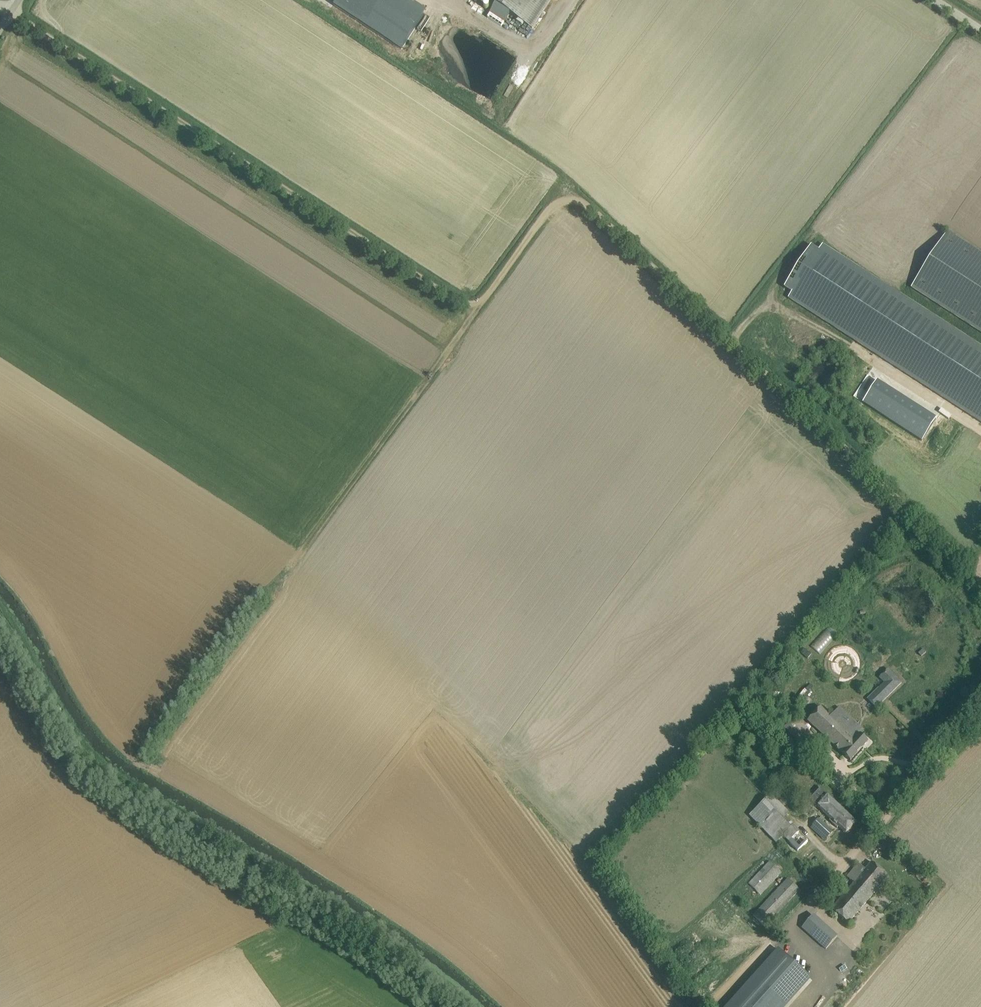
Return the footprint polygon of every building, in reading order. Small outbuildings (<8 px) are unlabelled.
[(334,5),(382,37),(401,49),(423,16),(404,4),(399,0),(337,0),(334,5)] [(496,4),(490,13),(488,17),(501,26),(504,22),(505,22),(510,14),(532,28),(551,0),(489,0),(496,4)] [(980,332),(980,252),(948,231),(911,287),(980,332)] [(789,298),(980,422),(980,347),(822,245),(819,251),(811,246),(785,287),(793,292),(789,298)] [(820,653),(838,634),(829,625),(811,645),(820,653)] [(884,683),(872,694),(881,704),(882,703),(902,682),(889,669),(879,678),(884,683)] [(821,707),(808,721),(843,753),(842,753),(851,761),(868,742),(860,734),(864,731),(859,726),(858,726),(839,708),(831,717),(821,707)] [(809,762),(817,753),(788,724),(780,733),(809,762)] [(857,822),(849,815),(821,788),(810,799),(831,819),(830,821),(837,828),(839,827),(846,833),(857,822)] [(794,827),(780,813),(763,829),(777,843),(794,827)] [(827,839),(833,832),(818,818),(813,825),(827,839)] [(760,895),(782,872),(770,861),(749,883),(759,894),(760,895)] [(865,869),(859,864),(848,876),(855,882),(832,909),(848,924),(889,876),(872,862),(865,869)] [(765,927),(800,889),(788,878),(753,916),(765,927)] [(802,928),(826,949),(837,936),(813,915),(802,928)] [(754,976),(781,1000),(806,973),(784,954),(778,949),(754,976)]
